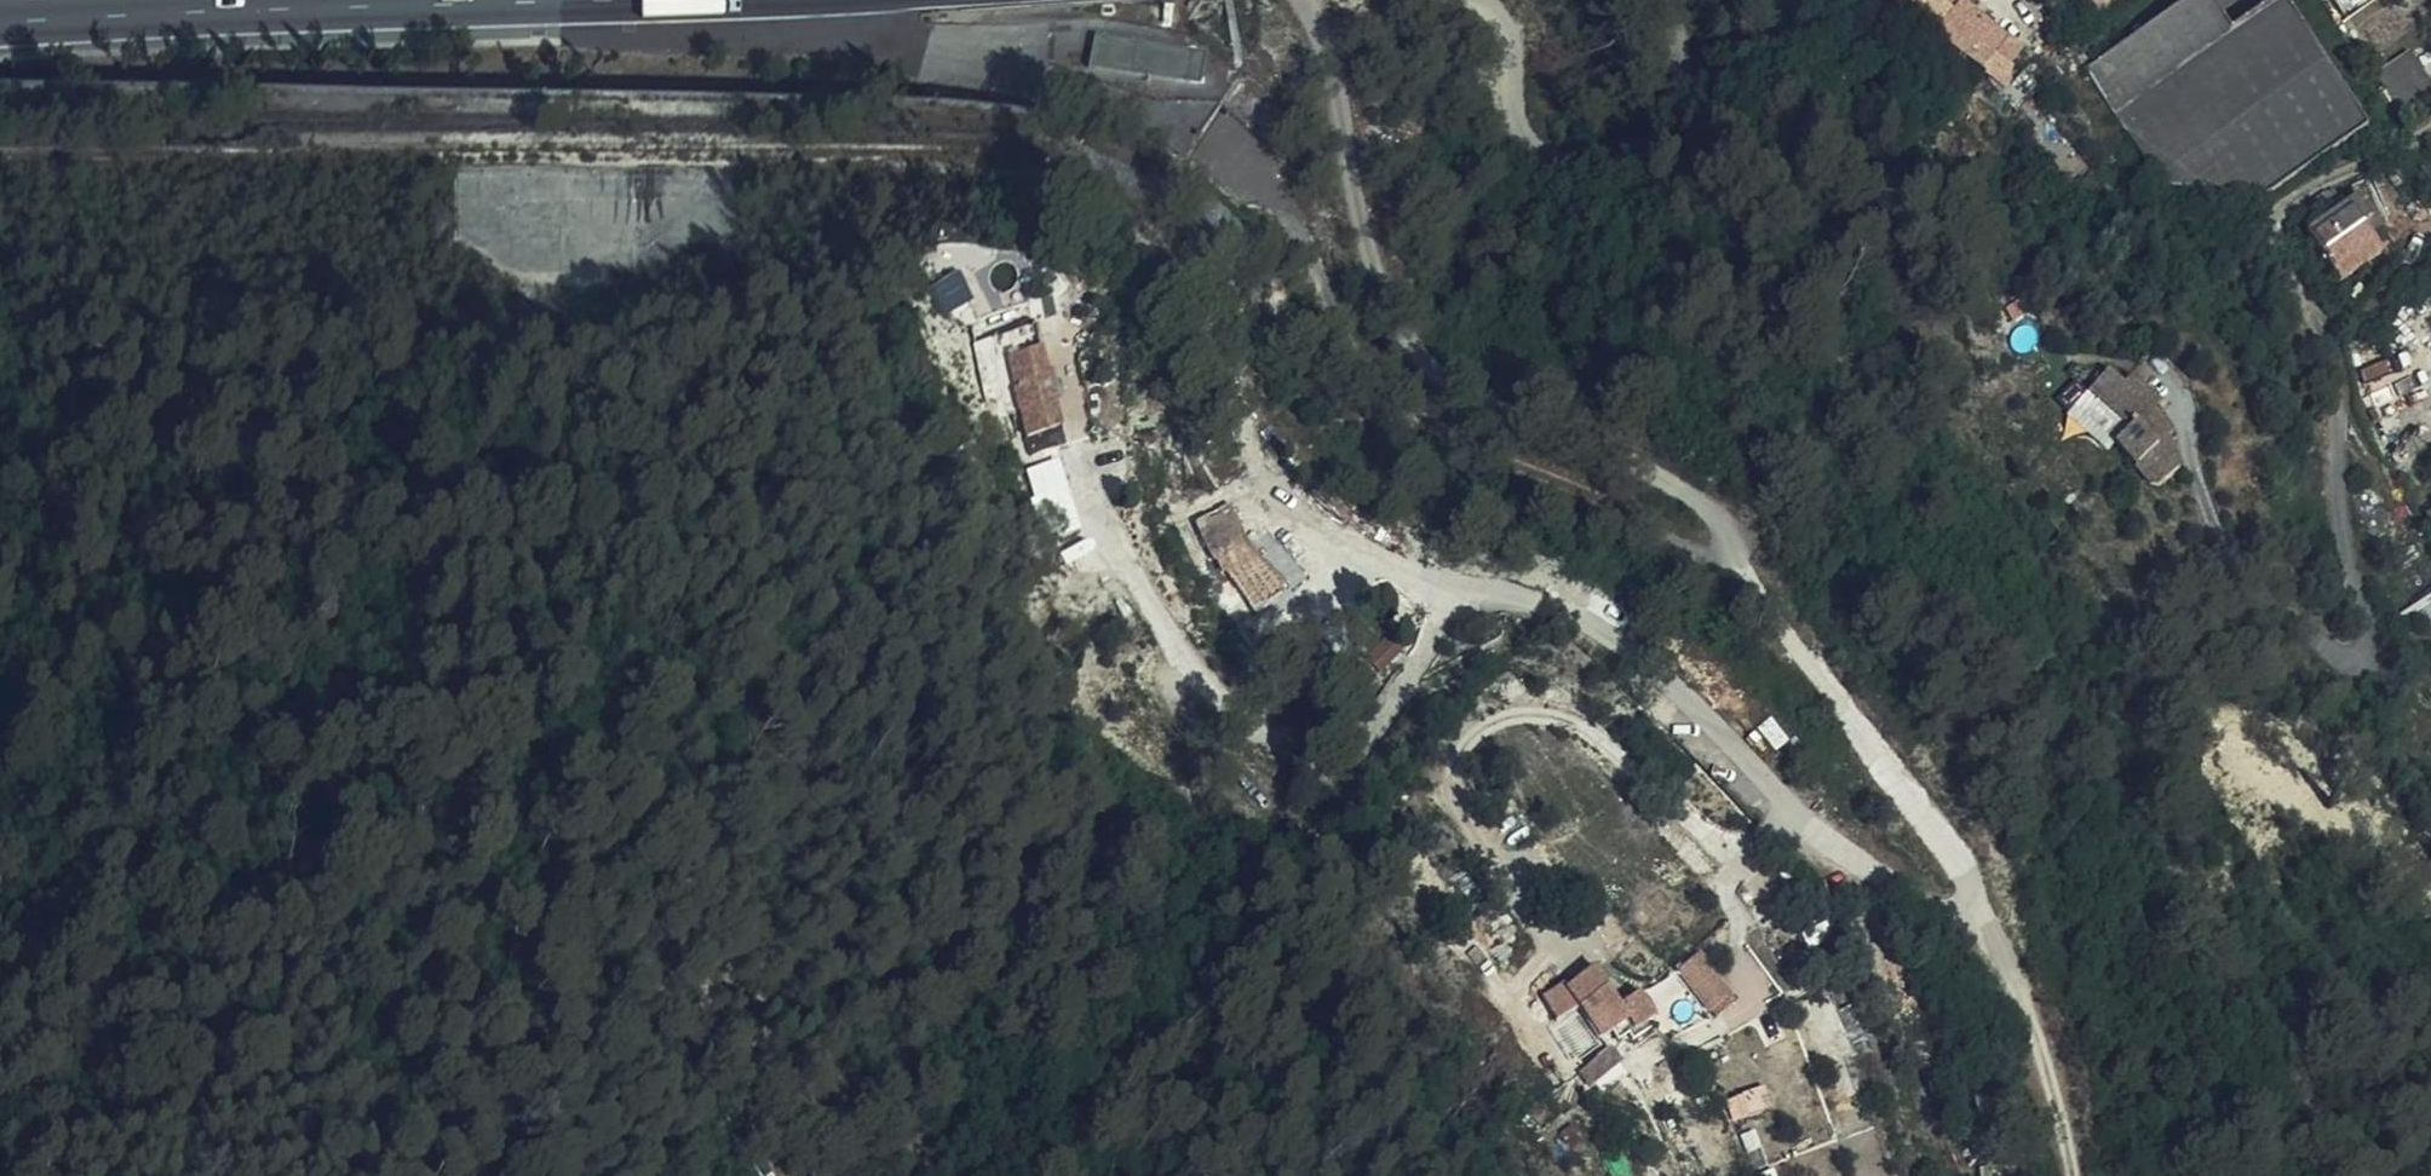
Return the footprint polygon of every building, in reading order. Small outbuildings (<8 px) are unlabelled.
[(1933,0),(1900,0),(1895,13),(1903,18),(1934,37),(1942,26),(1953,32),(1966,12),(1963,9),(1959,6),(1953,13),(1933,0)] [(1953,13),(1959,6),(1963,9),(1968,0),(1933,0),(1953,13)] [(2165,188),(2269,195),(2367,129),(2280,0),(2278,0),(2231,31),(2209,0),(2189,0),(2086,71),(2116,116),(2165,188)] [(1986,70),(1986,71),(2006,42),(1966,12),(1953,32),(1942,26),(1934,37),(1986,70)] [(2022,51),(2012,45),(2006,42),(1986,71),(2004,86),(2010,80),(2013,63),(2022,51)] [(2430,99),(2430,87),(2423,75),(2422,76),(2407,55),(2377,74),(2406,116),(2430,99)] [(2310,231),(2341,211),(2326,188),(2295,208),(2310,231)] [(2356,202),(2341,211),(2310,231),(2343,280),(2382,254),(2367,229),(2370,226),(2356,202)] [(1003,340),(1030,435),(1043,431),(1045,438),(1064,433),(1036,331),(1003,340)] [(2088,391),(2112,414),(2130,429),(2117,442),(2152,485),(2160,486),(2179,470),(2168,441),(2172,437),(2155,411),(2159,408),(2131,381),(2125,387),(2109,372),(2088,391)] [(2130,429),(2112,414),(2093,435),(2109,450),(2117,442),(2130,429)] [(1050,533),(1084,522),(1062,453),(1028,464),(1050,533)] [(1246,605),(1281,589),(1239,496),(1203,512),(1246,605)] [(1676,968),(1687,981),(1699,971),(1689,958),(1676,968)] [(1710,1011),(1733,993),(1709,964),(1699,971),(1687,981),(1710,1011)] [(1579,1008),(1594,998),(1608,989),(1597,972),(1568,991),(1579,1008)] [(1543,1002),(1558,1023),(1579,1008),(1568,991),(1565,987),(1543,1002)] [(1608,989),(1594,998),(1617,1032),(1631,1022),(1620,1006),(1608,989)] [(1579,1072),(1612,1049),(1606,1039),(1617,1032),(1594,998),(1579,1008),(1558,1023),(1578,1053),(1570,1058),(1579,1072)] [(1579,1072),(1581,1074),(1590,1087),(1623,1065),(1612,1049),(1579,1072)] [(1695,1054),(1686,1058),(1692,1075),(1702,1072),(1695,1054)] [(1692,1075),(1686,1058),(1660,1068),(1667,1085),(1692,1075)] [(1734,1120),(1769,1107),(1763,1089),(1727,1102),(1734,1120)] [(1589,1147),(1574,1124),(1561,1133),(1575,1156),(1589,1147)]
